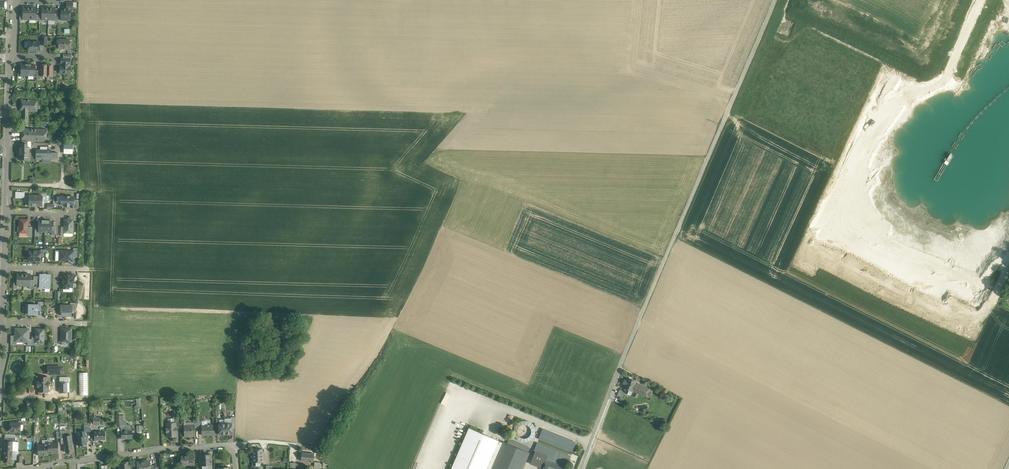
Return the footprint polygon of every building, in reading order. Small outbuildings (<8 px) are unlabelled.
[(67,8),(66,8),(62,8),(62,12),(61,12),(61,20),(66,20),(66,18),(71,19),(71,8),(67,8)] [(69,40),(59,39),(59,44),(60,44),(60,48),(66,48),(67,50),(70,50),(70,46),(69,45),(69,40)] [(40,42),(28,41),(28,50),(40,51),(40,42)] [(69,64),(62,64),(62,66),(60,66),(60,73),(63,73),(65,75),(68,73),(71,73),(71,67),(69,67),(69,64)] [(37,100),(20,100),(20,111),(22,111),(28,111),(36,111),(37,107),(37,100)] [(46,129),(22,128),(22,141),(27,141),(46,141),(46,129)] [(22,141),(22,147),(20,147),(19,159),(29,159),(29,147),(27,147),(27,141),(22,141)] [(74,153),(74,146),(77,146),(77,142),(65,142),(64,153),(74,153)] [(51,150),(37,150),(36,159),(51,159),(51,153),(51,150)] [(40,195),(29,195),(29,205),(36,205),(38,205),(40,206),(40,202),(42,203),(42,199),(40,198),(40,195)] [(74,196),(61,196),(61,204),(65,204),(65,206),(69,206),(69,204),(73,204),(74,199),(74,196)] [(28,220),(20,219),(19,232),(27,233),(28,233),(28,227),(28,220)] [(73,220),(65,220),(64,227),(64,233),(65,233),(72,233),(73,220)] [(40,251),(29,251),(29,260),(40,260),(40,256),(40,251)] [(73,251),(60,251),(59,261),(66,261),(67,260),(69,260),(70,261),(73,261),(73,257),(74,251),(73,251)] [(51,275),(40,274),(40,276),(39,284),(39,287),(50,288),(51,275)] [(73,274),(64,274),(63,280),(63,282),(63,288),(69,288),(69,287),(72,287),(73,283),(73,275),(73,274)] [(38,304),(26,304),(26,314),(38,314),(38,304)] [(70,305),(61,305),(61,311),(62,311),(62,315),(71,315),(71,311),(72,311),(72,305),(70,305)] [(15,335),(15,341),(16,341),(28,342),(29,342),(29,339),(29,329),(15,328),(15,335)] [(44,329),(36,329),(35,336),(35,342),(36,342),(43,342),(44,329)] [(71,329),(62,329),(61,341),(71,342),(71,329)] [(87,372),(79,373),(80,394),(88,394),(87,372)] [(48,377),(38,377),(38,382),(37,382),(37,386),(38,386),(38,391),(48,391),(48,377)] [(636,382),(629,378),(628,379),(629,379),(628,381),(625,380),(625,381),(626,381),(625,384),(626,384),(625,388),(628,389),(626,393),(631,395),(633,390),(646,395),(646,396),(648,397),(649,396),(650,396),(652,392),(651,392),(651,390),(649,390),(649,389),(636,383),(636,382)] [(67,382),(60,382),(60,392),(69,392),(69,382),(68,382),(67,382)] [(509,414),(507,420),(515,423),(517,417),(509,414)] [(231,423),(225,423),(225,419),(219,420),(219,424),(219,434),(232,434),(231,426),(231,423)] [(131,425),(126,425),(126,421),(124,421),(121,421),(121,422),(121,427),(121,431),(121,439),(132,438),(132,430),(131,425)] [(523,442),(526,442),(529,441),(532,439),(534,437),(535,433),(535,430),(534,427),(532,424),(530,422),(526,421),(523,421),(520,422),(517,424),(515,427),(514,430),(514,433),(515,436),(517,439),(519,441),(523,442)] [(18,423),(10,423),(10,431),(20,432),(21,423),(20,423),(18,423)] [(168,423),(167,423),(167,428),(166,428),(165,430),(165,431),(166,432),(167,432),(167,436),(176,436),(176,429),(176,423),(175,423),(174,423),(168,423)] [(194,425),(184,426),(185,436),(195,435),(195,428),(194,425)] [(202,426),(201,426),(201,428),(202,436),(212,435),(212,425),(202,426)] [(470,428),(451,468),(487,468),(500,441),(470,428)] [(576,442),(543,429),(539,439),(572,452),(576,442)] [(84,430),(79,431),(80,435),(77,436),(79,444),(86,443),(84,430)] [(105,431),(94,431),(94,439),(105,439),(105,431)] [(71,436),(65,437),(64,435),(61,436),(61,438),(61,444),(64,443),(66,452),(70,451),(71,452),(73,452),(73,451),(71,436)] [(531,450),(509,440),(507,444),(529,453),(531,450)] [(5,441),(4,441),(4,450),(12,450),(12,441),(5,441)] [(58,441),(47,442),(47,443),(48,452),(58,452),(58,441)] [(47,443),(37,444),(38,454),(48,453),(48,452),(47,443)] [(537,443),(534,450),(548,455),(547,459),(567,467),(571,456),(537,443)] [(495,461),(492,468),(522,468),(529,453),(507,444),(499,463),(495,461)] [(253,463),(256,463),(256,466),(260,466),(260,463),(263,462),(263,449),(252,449),(253,463)] [(12,450),(4,450),(4,461),(5,462),(8,462),(9,460),(11,460),(12,450)] [(548,455),(534,450),(530,461),(544,467),(547,459),(548,455)] [(310,453),(302,452),(301,460),(311,461),(311,455),(310,455),(310,453)] [(200,455),(200,466),(202,466),(202,468),(211,468),(211,454),(200,455)] [(193,455),(182,456),(182,465),(194,464),(193,455)] [(547,459),(544,467),(543,468),(567,468),(567,467),(547,459)] [(120,462),(121,468),(132,468),(131,460),(120,462)]
